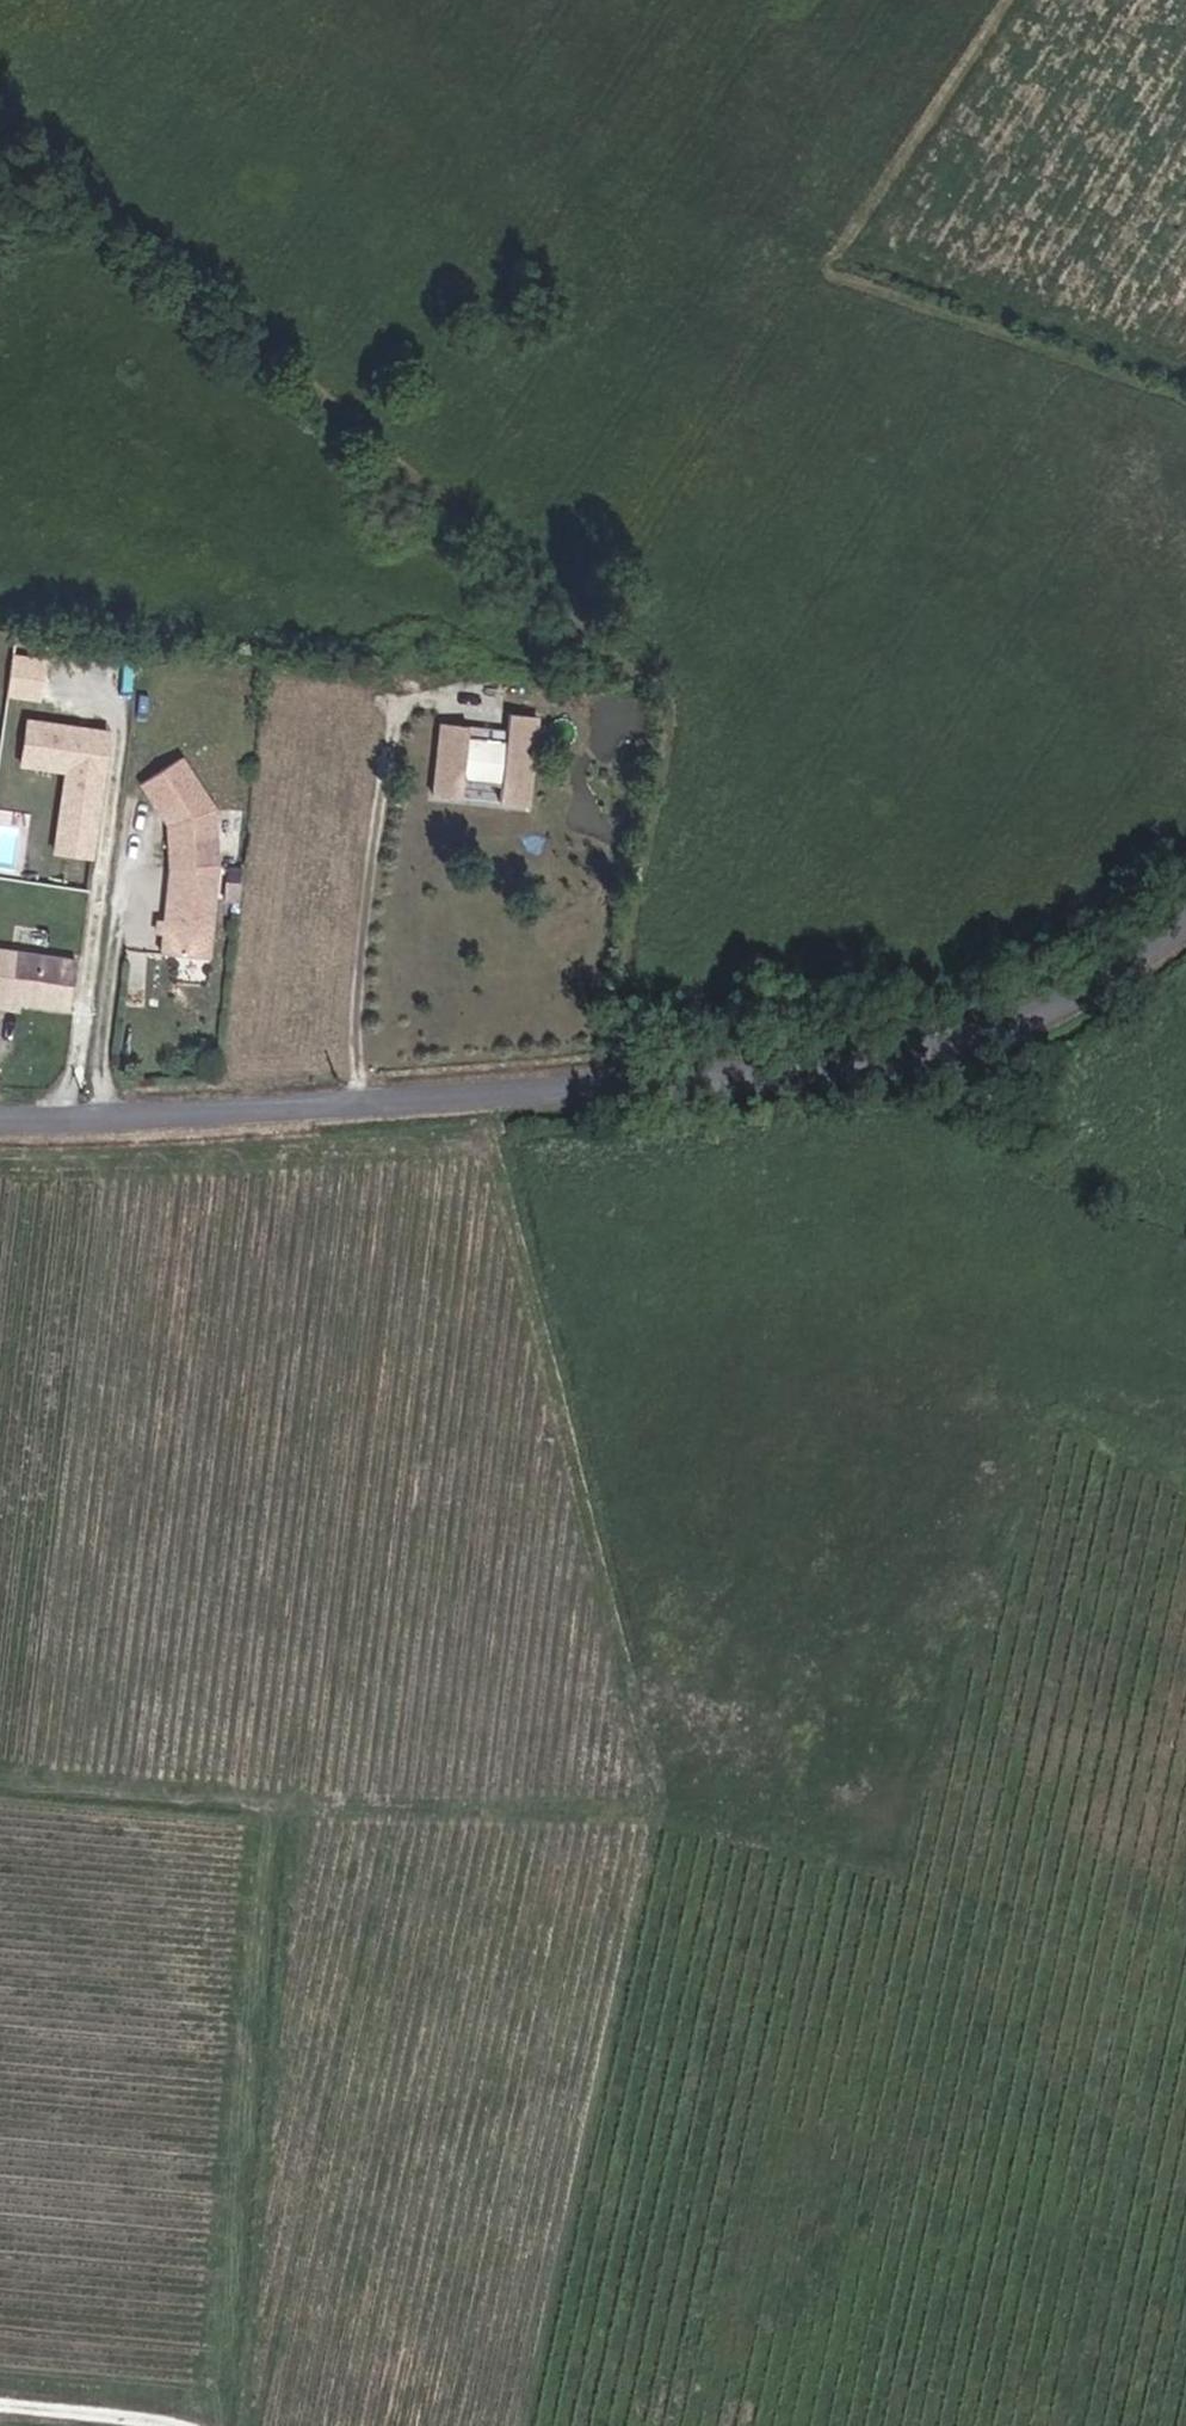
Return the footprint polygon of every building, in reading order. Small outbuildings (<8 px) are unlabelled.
[(470,722),(437,720),(431,797),(531,805),(538,712),(507,710),(505,737),(470,735),(470,722)] [(97,858),(110,723),(22,715),(18,763),(62,767),(53,854),(97,858)] [(205,966),(212,870),(206,816),(173,765),(133,790),(160,831),(164,874),(157,960),(205,966)] [(75,963),(0,955),(0,1012),(8,1013),(9,1006),(18,1007),(68,1013),(75,963)] [(17,1014),(18,1007),(9,1006),(8,1013),(17,1014)]
